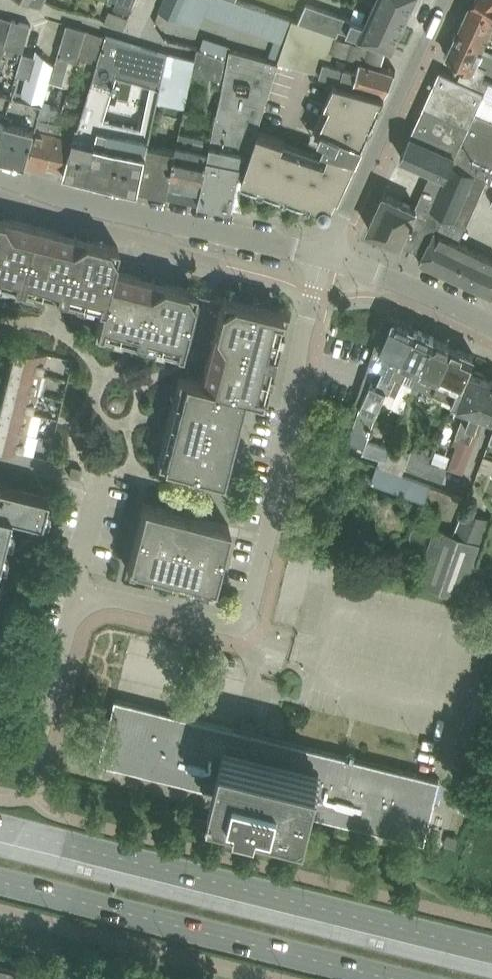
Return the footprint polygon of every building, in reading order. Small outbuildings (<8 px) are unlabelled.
[(162,9),(201,23),(205,13),(285,41),(291,23),(293,18),(241,0),(166,0),(162,9)] [(414,0),(355,0),(353,6),(370,12),(372,12),(404,24),(414,0)] [(491,28),(491,15),(478,0),(472,0),(472,1),(458,32),(485,44),(490,32),(491,28)] [(491,15),(491,0),(478,0),(491,15)] [(393,46),(404,24),(372,12),(370,12),(371,12),(366,22),(308,2),(299,25),(386,50),(388,44),(393,46)] [(20,20),(10,17),(0,14),(0,39),(9,42),(20,20)] [(43,107),(52,78),(70,22),(50,16),(47,27),(31,23),(24,51),(12,94),(6,110),(8,111),(0,138),(0,153),(28,160),(43,107)] [(80,56),(89,28),(70,22),(52,78),(64,82),(71,57),(77,59),(78,56),(80,56)] [(299,25),(291,23),(285,41),(279,60),(285,62),(365,84),(387,91),(397,68),(381,64),(386,50),(299,25)] [(89,28),(80,56),(99,62),(108,34),(89,28)] [(488,51),(482,49),(485,44),(458,32),(447,54),(447,55),(448,55),(448,56),(449,56),(453,58),(453,57),(457,58),(456,59),(457,60),(456,62),(458,62),(456,64),(464,68),(482,77),(485,70),(491,73),(491,53),(488,51)] [(113,181),(139,186),(138,187),(140,187),(149,143),(156,112),(157,107),(159,100),(169,53),(110,35),(96,76),(94,76),(91,85),(83,116),(67,165),(66,169),(66,170),(67,169),(87,174),(87,175),(89,175),(90,175),(111,180),(110,181),(113,181)] [(207,36),(203,48),(229,57),(231,47),(232,47),(233,44),(207,36)] [(2,56),(9,42),(0,39),(0,59),(2,56)] [(227,67),(229,57),(203,48),(199,47),(196,58),(227,67)] [(248,157),(255,138),(258,129),(279,63),(232,47),(231,47),(229,57),(227,67),(224,78),(217,113),(211,139),(199,200),(233,207),(243,156),(248,157)] [(169,53),(161,91),(188,97),(193,71),(196,59),(169,53)] [(196,58),(196,59),(193,71),(224,78),(227,67),(196,58)] [(413,247),(468,130),(478,111),(487,92),(485,91),(459,78),(441,69),(401,155),(433,170),(417,206),(385,192),(369,227),(413,247)] [(373,121),(380,106),(381,104),(379,104),(377,103),(380,97),(383,98),(386,92),(367,87),(336,79),(327,99),(332,101),(321,125),(323,125),(320,132),(329,136),(327,142),(332,144),(327,158),(283,143),(285,138),(260,129),(250,159),(243,178),(260,184),(260,182),(259,182),(260,180),(267,182),(266,186),(283,191),(283,190),(283,188),(290,190),(289,194),(306,200),(306,198),(306,196),(313,198),(312,201),(320,204),(320,206),(320,207),(321,208),(321,209),(322,211),(323,211),(324,212),(325,213),(327,213),(328,213),(329,213),(330,212),(331,211),(332,211),(333,210),(333,208),(334,207),(334,206),(334,205),(334,204),(333,203),(332,202),(332,201),(337,192),(339,192),(339,193),(340,194),(359,152),(358,151),(358,152),(356,151),(357,147),(360,142),(363,143),(370,127),(369,126),(369,127),(367,126),(370,119),(373,121)] [(8,111),(6,110),(12,94),(0,90),(0,138),(8,111)] [(43,107),(28,160),(48,165),(63,112),(43,107)] [(491,172),(491,118),(478,111),(468,130),(413,247),(424,252),(420,261),(456,278),(472,247),(459,241),(491,172)] [(83,116),(63,112),(48,165),(66,169),(67,165),(83,116)] [(199,200),(211,139),(179,133),(179,135),(178,139),(176,149),(176,150),(168,193),(169,193),(169,192),(182,192),(186,193),(197,198),(198,198),(198,199),(199,200)] [(168,193),(176,150),(176,149),(149,143),(140,187),(168,193)] [(57,230),(0,215),(0,285),(48,296),(55,298),(100,310),(95,333),(180,355),(197,291),(196,290),(189,288),(113,269),(118,245),(57,230)] [(472,247),(456,278),(491,295),(491,256),(472,247)] [(222,477),(244,393),(254,395),(267,398),(288,313),(223,297),(202,380),(179,375),(157,460),(222,477)] [(394,384),(397,375),(395,374),(416,326),(386,313),(375,344),(374,349),(370,360),(375,363),(375,364),(385,369),(378,384),(373,381),(361,405),(350,440),(366,445),(368,437),(372,424),(376,413),(388,389),(391,391),(394,384)] [(414,383),(435,335),(416,326),(395,374),(397,375),(394,384),(391,391),(398,394),(404,380),(413,384),(413,382),(414,383)] [(434,391),(455,344),(435,335),(414,383),(434,391)] [(47,352),(14,344),(15,340),(5,337),(2,345),(12,348),(10,359),(0,357),(0,361),(42,372),(47,352)] [(454,400),(467,370),(475,353),(455,344),(434,391),(454,400)] [(42,372),(0,361),(0,366),(7,368),(4,379),(0,378),(0,382),(37,392),(42,372)] [(486,375),(484,372),(477,369),(473,371),(471,370),(471,371),(467,370),(454,400),(459,402),(458,404),(468,409),(457,435),(462,436),(451,466),(465,471),(486,413),(491,416),(491,378),(486,375)] [(37,392),(0,382),(0,387),(3,387),(0,397),(0,404),(32,412),(37,392)] [(32,412),(0,404),(0,425),(27,432),(32,412)] [(255,411),(252,441),(276,443),(279,414),(255,411)] [(27,432),(0,425),(0,446),(22,452),(27,432)] [(387,459),(392,445),(368,437),(366,445),(364,452),(379,457),(387,459)] [(406,466),(411,452),(410,452),(412,449),(393,442),(392,445),(387,459),(384,468),(404,475),(407,466),(406,466)] [(449,466),(411,452),(406,466),(407,466),(444,479),(449,466)] [(79,477),(82,467),(72,465),(69,474),(79,477)] [(430,485),(404,475),(376,465),(370,481),(424,501),(430,485)] [(9,512),(41,519),(47,494),(0,482),(0,548),(9,512)] [(229,524),(207,518),(173,510),(144,502),(127,567),(213,589),(229,524)] [(464,510),(455,532),(459,534),(481,542),(491,517),(464,508),(464,510)] [(470,573),(481,542),(459,534),(458,536),(452,534),(436,528),(418,581),(462,596),(470,573)] [(470,573),(462,596),(491,607),(491,581),(470,573)] [(429,828),(441,778),(414,771),(343,753),(285,739),(263,733),(258,732),(261,720),(242,715),(239,727),(116,697),(100,760),(131,768),(218,789),(215,798),(261,810),(263,801),(426,841),(429,828)] [(0,966),(0,978),(54,978),(0,966)]
